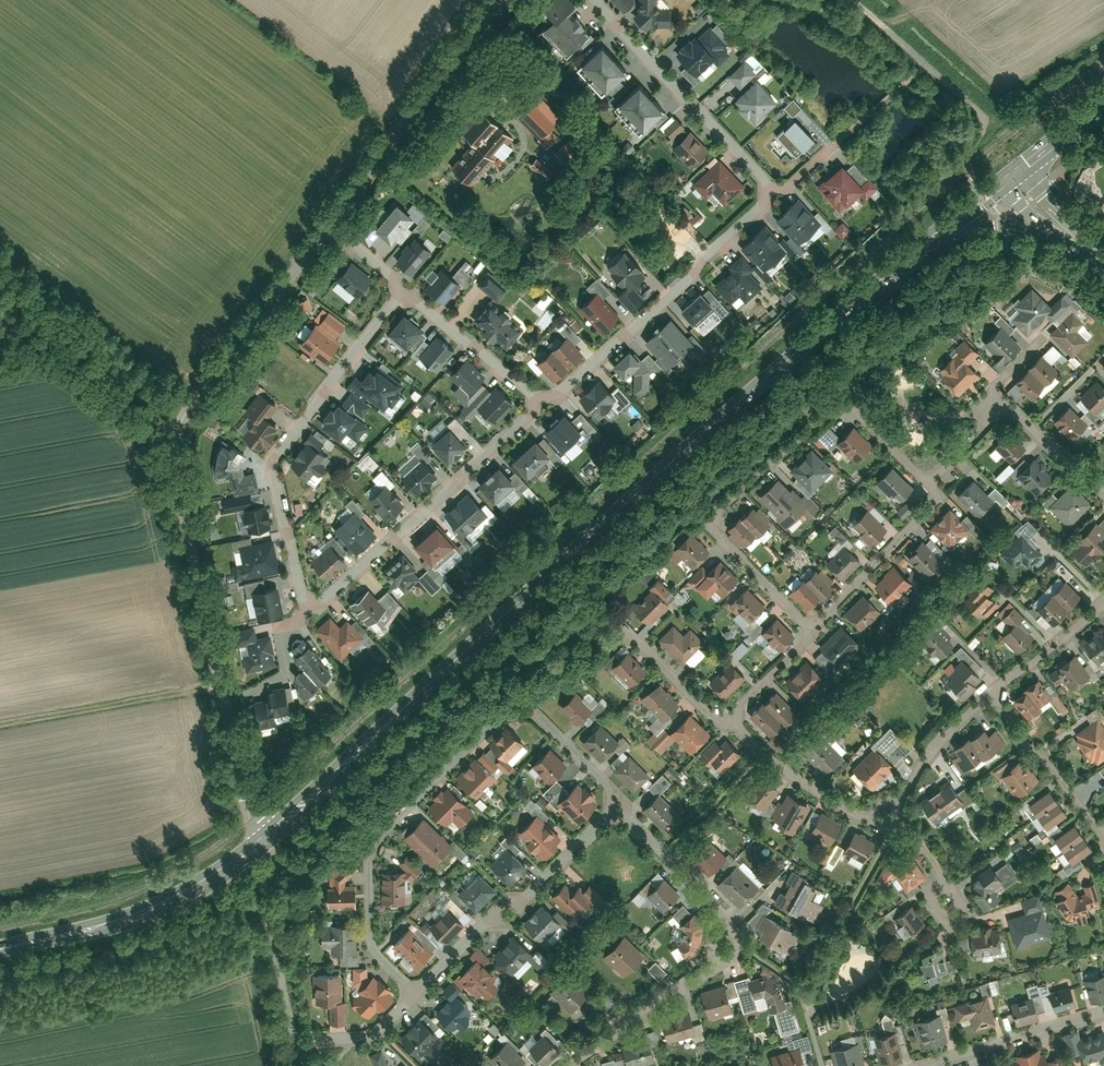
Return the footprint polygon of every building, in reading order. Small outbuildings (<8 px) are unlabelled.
[(586,29),(567,9),(576,0),(541,0),(539,2),(551,14),(539,25),(564,50),(586,29)] [(622,11),(633,0),(611,0),(622,11)] [(633,15),(646,30),(651,25),(668,25),(668,7),(659,7),(655,4),(655,0),(639,0),(639,10),(633,15)] [(696,35),(675,54),(685,64),(679,70),(693,85),(730,51),(723,44),(730,37),(716,22),(711,27),(709,25),(697,36),(696,35)] [(600,90),(624,66),(599,41),(575,64),(600,90)] [(743,59),(730,72),(744,86),(733,97),(758,123),(765,115),(762,111),(776,98),(753,75),(756,72),(743,59)] [(640,127),(662,107),(637,81),(615,101),(640,127)] [(538,96),(518,117),(539,137),(535,140),(544,149),(557,135),(550,128),(560,117),(538,96)] [(796,98),(787,106),(796,116),(805,107),(796,98)] [(473,140),(451,166),(471,184),(512,137),(478,107),(459,128),(473,140)] [(688,166),(708,149),(689,129),(686,131),(674,118),(664,127),(676,141),(670,146),(688,166)] [(793,118),(768,142),(781,155),(785,151),(792,158),(813,139),(793,118)] [(557,149),(571,169),(594,153),(581,133),(557,149)] [(551,171),(536,157),(529,164),(545,177),(551,171)] [(744,185),(719,158),(692,184),(706,198),(711,193),(724,205),(744,185)] [(843,163),(818,185),(840,210),(861,191),(866,196),(877,186),(855,161),(847,168),(843,163)] [(789,210),(810,232),(823,220),(802,198),(789,210)] [(370,214),(354,233),(368,244),(379,232),(390,241),(411,215),(395,201),(378,221),(370,214)] [(776,222),(797,245),(810,232),(789,210),(776,222)] [(765,224),(753,235),(775,259),(787,248),(765,224)] [(753,235),(741,246),(763,270),(775,259),(753,235)] [(414,236),(395,259),(412,273),(431,250),(414,236)] [(616,293),(631,309),(643,298),(633,287),(647,274),(624,248),(605,264),(624,286),(616,293)] [(753,268),(741,254),(728,265),(730,268),(713,284),(729,302),(738,294),(744,301),(762,285),(749,271),(753,268)] [(335,278),(356,295),(371,277),(351,260),(335,278)] [(476,275),(488,265),(484,260),(472,270),(476,275)] [(440,267),(424,287),(444,303),(460,282),(440,267)] [(491,270),(480,284),(500,301),(512,286),(491,270)] [(1018,308),(1010,316),(1026,333),(1046,313),(1051,318),(1068,301),(1060,293),(1049,304),(1031,286),(1013,304),(1018,308)] [(579,307),(601,332),(619,316),(597,291),(579,307)] [(698,291),(679,308),(695,325),(714,307),(698,291)] [(489,300),(473,318),(507,346),(522,327),(489,300)] [(1056,323),(1048,332),(1071,354),(1087,338),(1076,328),(1082,322),(1072,311),(1075,308),(1068,301),(1051,318),(1056,323)] [(297,343),(322,363),(339,342),(334,337),(344,324),(327,311),(317,324),(314,321),(297,343)] [(405,346),(421,328),(403,312),(386,330),(405,346)] [(1013,327),(1000,314),(994,320),(1000,326),(982,344),(1001,362),(1019,343),(1008,332),(1013,327)] [(671,317),(658,329),(680,354),(694,343),(671,317)] [(658,329),(644,341),(667,366),(680,354),(658,329)] [(437,370),(454,351),(435,335),(418,354),(437,370)] [(551,348),(567,368),(581,356),(565,336),(551,348)] [(978,352),(964,338),(953,348),(956,351),(938,369),(943,374),(940,377),(957,394),(979,374),(967,362),(978,352)] [(536,360),(553,380),(567,368),(551,348),(536,360)] [(626,349),(610,364),(623,377),(630,371),(634,375),(633,392),(647,393),(648,368),(645,365),(641,361),(639,363),(626,349)] [(1056,369),(1042,354),(1028,368),(1043,382),(1056,369)] [(485,374),(465,356),(447,375),(457,384),(450,392),(465,405),(484,385),(479,380),(485,374)] [(403,385),(376,366),(373,370),(367,366),(359,378),(354,374),(345,387),(352,391),(364,400),(366,397),(383,409),(387,402),(389,404),(403,385)] [(1043,382),(1028,368),(1015,381),(1030,396),(1043,382)] [(616,400),(598,379),(578,397),(596,417),(616,400)] [(1096,379),(1079,396),(1096,412),(1103,403),(1103,387),(1096,379)] [(474,404),(494,423),(513,403),(493,384),(474,404)] [(370,404),(364,400),(352,391),(342,405),(337,401),(332,407),(330,405),(322,416),(325,418),(320,425),(339,438),(344,432),(356,440),(368,425),(353,414),(355,411),(362,416),(370,404)] [(242,435),(262,449),(278,427),(266,418),(276,405),(258,392),(244,410),(255,417),(242,435)] [(427,411),(436,399),(428,394),(420,405),(427,411)] [(1086,422),(1069,405),(1053,420),(1070,437),(1086,422)] [(580,430),(561,411),(543,429),(562,448),(580,430)] [(428,442),(447,465),(467,447),(459,438),(466,431),(454,417),(446,424),(447,426),(428,442)] [(639,419),(633,425),(645,437),(651,431),(639,419)] [(870,444),(853,426),(836,442),(852,460),(870,444)] [(1009,429),(993,446),(1010,462),(1026,446),(1009,429)] [(306,442),(289,464),(308,478),(314,470),(318,474),(330,458),(317,448),(322,442),(309,432),(303,440),(306,442)] [(549,454),(535,440),(533,438),(511,458),(527,475),(549,454)] [(233,493),(258,489),(254,470),(244,471),(242,462),(246,454),(223,440),(217,448),(213,464),(216,482),(230,480),(233,493)] [(400,476),(416,494),(437,475),(426,462),(431,457),(418,443),(411,450),(419,458),(400,476)] [(832,468),(810,447),(788,469),(811,491),(832,468)] [(375,470),(381,464),(370,452),(359,463),(366,470),(371,465),(375,470)] [(602,452),(594,459),(608,473),(616,466),(602,452)] [(1034,455),(1015,473),(1034,493),(1054,475),(1034,455)] [(998,481),(1012,468),(1007,462),(993,476),(998,481)] [(513,482),(496,464),(476,482),(493,501),(513,482)] [(898,499),(912,484),(891,464),(872,484),(882,494),(887,489),(898,499)] [(778,477),(758,496),(786,523),(805,505),(778,477)] [(973,478),(956,495),(977,516),(994,499),(973,478)] [(1091,503),(1071,483),(1047,506),(1067,526),(1091,503)] [(384,484),(367,499),(386,521),(403,505),(384,484)] [(468,491),(456,502),(476,523),(487,512),(468,491)] [(901,518),(917,500),(910,494),(894,512),(901,518)] [(250,531),(269,526),(262,501),(252,504),(249,495),(222,502),(225,512),(244,507),(250,531)] [(456,502),(445,513),(464,534),(476,523),(456,502)] [(731,529),(726,534),(738,546),(753,531),(756,534),(768,522),(753,506),(741,517),(739,515),(728,526),(731,529)] [(969,526),(948,507),(929,527),(949,546),(969,526)] [(852,525),(870,542),(885,527),(867,509),(852,525)] [(332,529),(354,553),(375,535),(354,510),(332,529)] [(1095,521),(1076,541),(1078,543),(1070,551),(1086,567),(1103,549),(1103,530),(1095,521)] [(434,523),(423,533),(443,555),(454,545),(434,523)] [(708,549),(690,531),(673,548),(691,565),(708,549)] [(423,533),(412,543),(432,565),(443,555),(423,533)] [(1020,533),(999,554),(1013,568),(1020,561),(1027,567),(1041,553),(1020,533)] [(279,570),(273,537),(250,542),(249,537),(229,541),(231,549),(238,547),(241,563),(233,565),(236,578),(279,570)] [(941,557),(922,539),(906,556),(925,575),(941,557)] [(346,562),(329,544),(311,561),(328,579),(346,562)] [(826,562),(843,578),(860,561),(843,544),(826,562)] [(417,567),(403,552),(381,572),(393,586),(397,583),(404,591),(420,577),(413,570),(417,567)] [(651,570),(661,560),(658,557),(648,566),(651,570)] [(737,578),(719,558),(707,569),(702,564),(686,580),(695,590),(697,588),(702,593),(711,585),(720,594),(737,578)] [(911,582),(892,564),(873,585),(892,603),(911,582)] [(802,577),(787,592),(806,609),(819,594),(822,597),(835,584),(816,567),(804,579),(802,577)] [(994,587),(979,573),(964,588),(976,599),(969,606),(976,614),(979,610),(985,615),(998,602),(988,593),(994,587)] [(650,588),(632,606),(648,622),(667,604),(661,598),(670,590),(657,578),(648,587),(650,588)] [(1064,580),(1050,594),(1065,608),(1079,594),(1064,580)] [(283,613),(277,585),(251,590),(257,619),(283,613)] [(385,608),(368,587),(350,602),(368,623),(385,608)] [(763,604),(745,587),(726,606),(735,614),(738,611),(748,621),(763,604)] [(880,611),(862,594),(844,612),(862,629),(880,611)] [(1050,594),(1037,609),(1051,623),(1065,608),(1050,594)] [(1010,626),(999,637),(1014,652),(1033,634),(1019,621),(1023,617),(1012,606),(1001,617),(1010,626)] [(363,637),(346,619),(338,626),(328,616),(313,631),(339,659),(363,637)] [(779,650),(794,634),(775,616),(760,631),(779,650)] [(950,636),(932,618),(918,633),(936,651),(940,655),(952,643),(947,639),(950,636)] [(672,623),(657,639),(682,664),(704,642),(689,627),(682,633),(672,623)] [(276,665),(269,634),(257,637),(254,624),(232,630),(235,645),(244,643),(247,654),(241,655),(246,673),(276,665)] [(860,643),(840,624),(819,646),(839,666),(860,643)] [(746,632),(750,638),(759,631),(754,625),(746,632)] [(1082,641),(1098,663),(1103,658),(1103,632),(1100,635),(1096,630),(1082,641)] [(318,655),(302,638),(291,649),(296,654),(293,657),(302,666),(293,676),(299,682),(293,687),(303,698),(330,672),(316,657),(318,655)] [(735,657),(745,647),(739,640),(729,650),(735,657)] [(357,653),(365,647),(363,643),(354,649),(357,653)] [(983,670),(960,646),(954,652),(960,658),(953,664),(955,666),(947,673),(950,677),(947,680),(963,698),(976,686),(974,683),(980,677),(978,674),(983,670)] [(630,684),(645,668),(628,651),(612,667),(630,684)] [(1056,667),(1047,672),(1056,684),(1063,680),(1068,688),(1089,674),(1074,652),(1068,656),(1066,654),(1053,663),(1056,667)] [(805,659),(784,681),(804,700),(825,678),(805,659)] [(744,677),(728,661),(707,683),(722,698),(744,677)] [(1026,690),(1013,699),(1025,717),(1038,708),(1036,705),(1050,696),(1038,677),(1023,686),(1026,690)] [(660,719),(678,702),(658,682),(640,699),(660,719)] [(290,712),(284,685),(267,688),(268,696),(254,699),(260,727),(274,724),(273,716),(290,712)] [(572,689),(557,704),(575,723),(591,708),(572,689)] [(761,701),(748,714),(768,735),(782,722),(784,724),(796,712),(776,691),(763,704),(761,701)] [(1099,719),(1103,716),(1103,715),(1097,706),(1085,715),(1090,722),(1070,736),(1092,766),(1103,758),(1103,726),(1099,719)] [(688,751),(707,733),(689,713),(670,731),(688,751)] [(598,722),(580,740),(597,758),(616,741),(598,722)] [(490,744),(507,761),(524,743),(507,727),(490,744)] [(957,754),(950,759),(960,772),(982,757),(983,759),(1005,744),(995,729),(988,734),(983,727),(968,738),(967,736),(952,746),(957,754)] [(819,733),(800,751),(811,762),(830,744),(819,733)] [(720,772),(740,754),(726,738),(720,744),(715,739),(699,754),(706,761),(708,759),(720,772)] [(830,744),(811,762),(822,773),(841,755),(830,744)] [(548,746),(529,764),(547,783),(566,764),(548,746)] [(874,746),(851,768),(871,788),(893,766),(874,746)] [(629,754),(612,771),(632,791),(649,774),(629,754)] [(1013,796),(1037,780),(1020,756),(1009,763),(1006,759),(991,770),(999,780),(1001,778),(1013,796)] [(455,779),(474,797),(494,776),(476,758),(455,779)] [(761,809),(778,789),(760,774),(743,794),(761,809)] [(962,801),(946,780),(918,801),(934,822),(962,801)] [(578,781),(558,801),(577,821),(598,801),(593,796),(596,794),(586,784),(583,786),(578,781)] [(426,807),(444,825),(450,820),(457,827),(472,812),(446,786),(440,792),(437,789),(429,797),(432,800),(426,807)] [(1036,814),(1056,800),(1048,788),(1027,802),(1036,814)] [(660,791),(641,808),(660,828),(679,810),(660,791)] [(793,832),(809,806),(786,792),(770,819),(793,832)] [(473,803),(480,808),(484,804),(477,798),(473,803)] [(1045,827),(1065,812),(1056,800),(1036,814),(1045,827)] [(829,843),(840,824),(820,812),(809,831),(829,843)] [(400,837),(414,851),(435,830),(421,816),(400,837)] [(518,835),(543,859),(561,839),(536,816),(518,835)] [(1081,834),(1072,822),(1052,837),(1061,849),(1081,834)] [(702,827),(684,845),(705,867),(724,849),(702,827)] [(414,851),(428,865),(449,844),(435,830),(414,851)] [(863,861),(874,841),(853,830),(843,850),(863,861)] [(1090,846),(1081,834),(1061,849),(1070,861),(1090,846)] [(487,864),(506,883),(528,863),(509,843),(487,864)] [(462,862),(467,857),(455,844),(449,849),(462,862)] [(834,844),(829,854),(823,851),(818,862),(831,868),(840,847),(834,844)] [(905,890),(925,875),(907,851),(883,866),(875,879),(888,886),(891,878),(895,876),(905,890)] [(355,866),(345,855),(327,871),(327,881),(324,881),(324,905),(353,905),(353,881),(342,881),(342,878),(355,866)] [(734,856),(713,877),(734,898),(755,878),(734,856)] [(1066,861),(1054,871),(1060,878),(1072,868),(1066,861)] [(972,894),(983,908),(999,897),(995,891),(1016,877),(1006,862),(995,869),(990,864),(974,874),(972,894)] [(804,875),(792,869),(785,879),(790,882),(784,892),(779,890),(772,900),(786,908),(787,907),(803,916),(804,914),(814,920),(823,903),(812,898),(818,887),(803,878),(804,875)] [(384,872),(384,903),(409,903),(409,872),(384,872)] [(457,894),(474,912),(496,890),(479,873),(457,894)] [(663,875),(645,892),(661,908),(679,891),(663,875)] [(548,897),(565,914),(573,905),(579,911),(588,901),(593,906),(604,896),(589,881),(583,887),(579,883),(574,889),(565,880),(548,897)] [(1077,893),(1067,881),(1055,889),(1060,896),(1054,901),(1066,918),(1074,916),(1076,921),(1086,918),(1085,915),(1089,914),(1087,905),(1100,902),(1094,881),(1082,884),(1085,891),(1077,893)] [(637,905),(643,898),(635,891),(629,897),(637,905)] [(1026,911),(1007,917),(1016,947),(1051,937),(1037,893),(1022,898),(1026,911)] [(923,920),(912,903),(892,917),(904,934),(923,920)] [(521,924),(540,943),(560,924),(540,905),(521,924)] [(427,925),(444,943),(464,924),(447,906),(427,925)] [(679,938),(674,941),(688,958),(699,950),(704,923),(693,910),(678,923),(681,927),(679,938)] [(791,928),(761,914),(755,926),(761,929),(756,938),(792,955),(800,937),(789,932),(791,928)] [(329,944),(329,951),(354,951),(354,922),(320,922),(320,944),(329,944)] [(1001,950),(998,928),(990,928),(990,926),(977,927),(977,931),(969,931),(971,953),(1001,950)] [(391,943),(403,955),(420,939),(408,927),(391,943)] [(623,932),(600,955),(620,975),(643,952),(623,932)] [(489,957),(508,975),(531,952),(512,934),(489,957)] [(403,955),(414,967),(431,951),(420,939),(403,955)] [(956,972),(952,958),(945,960),(943,951),(936,952),(935,947),(920,951),(922,960),(919,961),(923,976),(948,969),(949,974),(956,972)] [(455,967),(475,986),(477,983),(484,990),(497,978),(489,970),(492,968),(473,949),(455,967)] [(651,960),(644,969),(656,979),(663,971),(651,960)] [(358,1007),(367,1017),(373,1010),(375,1012),(392,995),(388,991),(390,988),(377,976),(375,979),(370,974),(368,977),(365,975),(365,967),(351,967),(351,983),(357,988),(354,992),(354,1007),(358,1007)] [(1090,1001),(1103,998),(1103,968),(1101,969),(1102,973),(1083,978),(1090,1001)] [(567,971),(548,991),(567,1010),(587,990),(567,971)] [(314,973),(315,1002),(329,1002),(329,1022),(346,1022),(346,1001),(340,1001),(339,972),(314,973)] [(748,977),(733,981),(742,1012),(756,1008),(753,997),(764,994),(769,1011),(773,1010),(780,1035),(799,1030),(791,1000),(785,1002),(779,983),(763,974),(748,979),(748,977)] [(993,979),(977,983),(980,995),(996,991),(993,979)] [(724,985),(700,990),(707,1019),(731,1013),(724,985)] [(1075,1004),(1069,985),(1049,991),(1055,1010),(1075,1004)] [(435,1013),(451,1029),(473,1007),(457,991),(435,1013)] [(973,1029),(995,1023),(987,994),(952,1003),(957,1019),(970,1016),(973,1029)] [(1009,1002),(1016,1025),(1037,1019),(1031,996),(1009,1002)] [(688,1008),(659,1016),(666,1041),(695,1033),(688,1008)] [(914,1019),(921,1046),(945,1039),(938,1013),(914,1019)] [(400,1039),(418,1057),(425,1050),(432,1057),(440,1049),(433,1042),(440,1035),(422,1017),(400,1039)] [(345,1031),(345,1022),(329,1023),(329,1031),(345,1031)] [(542,1024),(526,1039),(542,1056),(558,1041),(542,1024)] [(1064,1033),(1071,1054),(1082,1050),(1087,1063),(1100,1059),(1102,1065),(1103,1065),(1103,1030),(1082,1037),(1079,1028),(1064,1033)] [(878,1061),(901,1055),(895,1030),(872,1035),(878,1061)] [(485,1048),(502,1065),(504,1065),(521,1050),(503,1031),(485,1048)] [(619,1044),(625,1065),(632,1065),(653,1060),(646,1036),(619,1044)] [(834,1065),(865,1065),(857,1041),(829,1049),(834,1065)] [(769,1054),(773,1065),(805,1065),(799,1045),(769,1054)] [(382,1047),(367,1052),(372,1065),(389,1065),(382,1047)] [(1009,1063),(1010,1065),(1067,1065),(1063,1055),(1047,1060),(1044,1052),(1040,1053),(1038,1047),(1014,1055),(1016,1060),(1009,1063)]
